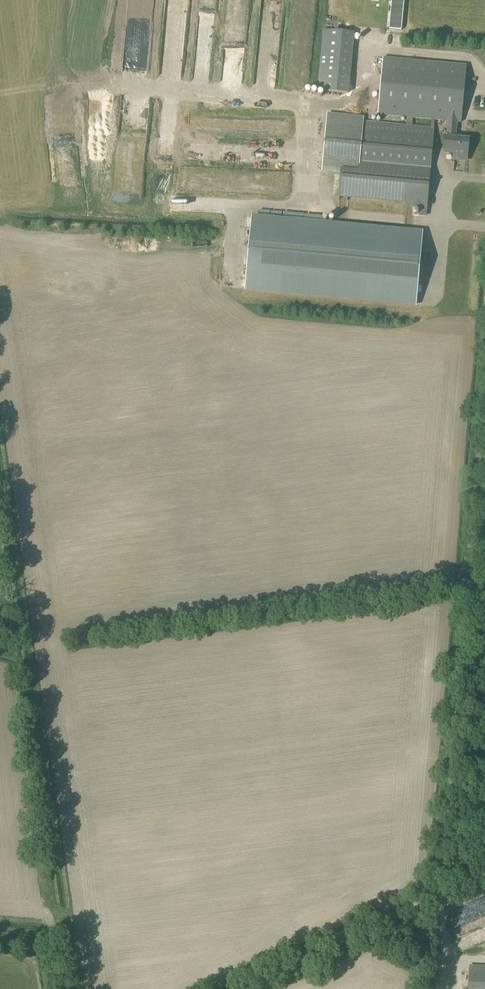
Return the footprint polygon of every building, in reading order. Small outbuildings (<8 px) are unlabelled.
[(389,29),(401,30),(404,0),(391,0),(389,29)] [(348,94),(354,33),(322,30),(316,91),(348,94)] [(405,42),(405,32),(390,31),(390,42),(405,42)] [(461,123),(466,65),(382,57),(377,116),(406,118),(406,125),(362,122),(362,119),(327,115),(322,169),(340,171),(338,195),(413,202),(412,208),(426,209),(433,128),(434,128),(434,121),(447,122),(445,138),(444,138),(443,151),(453,152),(453,159),(466,161),(468,140),(455,139),(457,123),(461,123)] [(252,218),(245,289),(416,305),(422,233),(252,218)] [(461,939),(463,948),(476,944),(474,936),(461,939)] [(468,966),(467,988),(484,988),(484,966),(468,966)]
